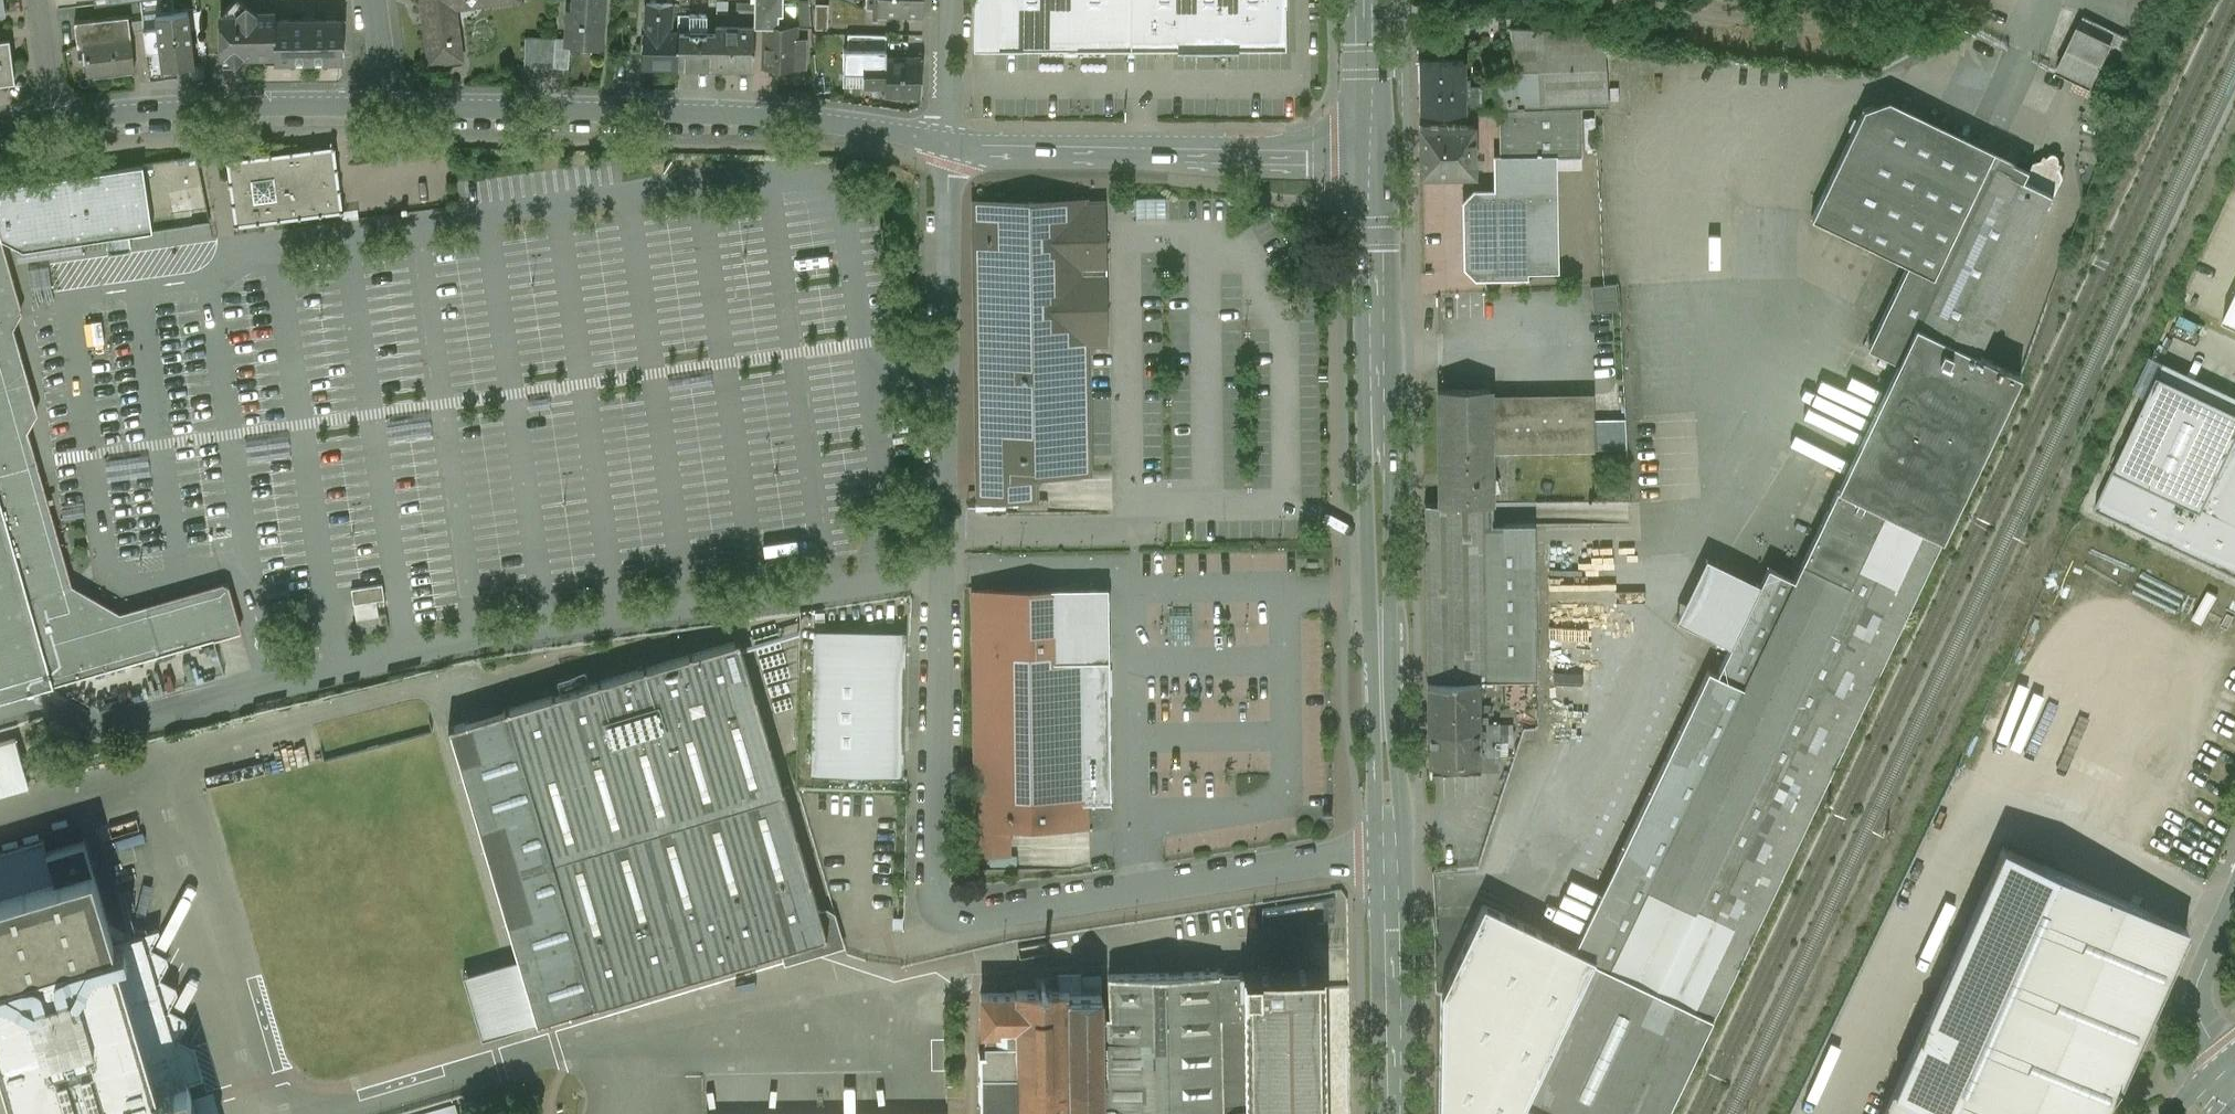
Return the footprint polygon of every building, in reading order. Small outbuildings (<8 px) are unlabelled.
[(241,0),(234,0),(221,14),(221,56),(274,55),(274,62),(275,62),(274,21),(275,20),(275,13),(254,13),(241,0)] [(426,25),(424,26),(429,64),(462,60),(456,21),(452,22),(450,7),(464,0),(422,0),(426,25)] [(573,9),(567,9),(565,45),(601,48),(604,0),(574,0),(573,9)] [(816,0),(803,0),(802,26),(816,27),(816,0)] [(878,13),(924,14),(924,0),(878,0),(878,13)] [(974,50),(1071,50),(1205,49),(1286,49),(1286,0),(975,0),(974,50)] [(829,27),(830,2),(818,2),(818,27),(829,27)] [(672,6),(647,5),(645,32),(672,33),(672,6)] [(188,12),(156,16),(157,27),(162,70),(164,70),(194,66),(188,12)] [(707,15),(690,14),(690,33),(706,33),(707,15)] [(2110,39),(2115,29),(2081,14),(2076,24),(2110,39)] [(129,15),(76,21),(78,43),(84,43),(87,73),(134,68),(135,68),(131,30),(129,15)] [(275,20),(274,21),(275,62),(342,61),(342,19),(275,20)] [(157,27),(144,29),(150,81),(166,79),(164,70),(162,70),(157,27)] [(796,28),(765,27),(764,68),(803,69),(804,53),(795,53),(796,28)] [(2112,43),(2079,27),(2059,69),(2092,85),(2112,43)] [(754,28),(716,28),(716,33),(715,67),(753,68),(754,28)] [(1582,30),(1512,28),(1514,81),(1498,82),(1498,84),(1499,110),(1581,107),(1592,107),(1591,38),(1582,30)] [(144,29),(131,30),(135,68),(134,68),(135,82),(150,81),(144,29)] [(623,30),(612,29),(611,46),(622,47),(623,30)] [(672,33),(645,32),(643,65),(679,66),(680,33),(672,33)] [(690,33),(680,33),(679,66),(715,67),(716,33),(706,33),(690,33)] [(555,39),(525,38),(524,67),(553,68),(555,39)] [(11,81),(5,40),(0,41),(0,82),(11,81)] [(2112,43),(2092,85),(2105,91),(2125,50),(2112,43)] [(888,57),(865,57),(864,86),(887,86),(888,57)] [(922,58),(888,57),(887,86),(887,95),(921,96),(922,58)] [(1464,60),(1419,60),(1420,110),(1499,110),(1498,84),(1470,85),(1470,72),(1464,72),(1464,60)] [(1990,161),(1875,105),(1864,109),(1812,217),(1908,264),(1868,348),(1898,363),(1916,326),(1994,164),(1990,162),(1990,161)] [(1581,107),(1499,110),(1500,158),(1501,195),(1477,195),(1469,203),(1469,266),(1477,273),(1527,272),(1558,271),(1556,156),(1582,156),(1581,107)] [(1475,125),(1420,126),(1421,174),(1476,174),(1475,125)] [(290,153),(271,155),(271,154),(270,154),(270,153),(269,153),(269,154),(269,155),(251,158),(250,156),(249,156),(249,157),(248,157),(248,158),(230,160),(230,159),(229,159),(228,159),(227,159),(227,160),(226,161),(226,162),(225,162),(226,163),(228,163),(230,181),(229,181),(229,182),(228,182),(228,183),(229,183),(229,184),(230,184),(233,202),(231,202),(231,203),(231,204),(232,204),(232,205),(244,204),(246,224),(256,222),(257,224),(258,224),(259,224),(259,222),(277,220),(277,221),(278,221),(278,222),(279,222),(279,221),(280,221),(280,219),(298,217),(298,218),(299,218),(299,219),(300,219),(300,218),(301,218),(301,216),(319,214),(319,216),(320,216),(321,216),(322,215),(322,214),(340,211),(340,213),(341,213),(342,213),(343,213),(343,212),(344,212),(343,211),(344,210),(343,210),(343,209),(342,209),(339,191),(341,191),(341,190),(341,189),(340,188),(339,188),(336,170),(338,170),(338,169),(339,169),(338,168),(338,167),(329,168),(327,154),(321,155),(320,149),(313,150),(313,148),(312,148),(311,148),(310,148),(310,150),(292,152),(292,151),(291,151),(291,150),(290,151),(289,151),(290,153)] [(2052,157),(2049,158),(2046,157),(2044,161),(2038,163),(2038,162),(2035,163),(2027,180),(2056,194),(2064,177),(2063,175),(2062,175),(2060,169),(2062,165),(2060,163),(2059,161),(2058,160),(2052,157)] [(1994,164),(1916,326),(1978,356),(1978,355),(2056,194),(2027,180),(1994,164)] [(0,187),(0,240),(3,239),(24,250),(107,238),(109,253),(131,250),(129,234),(152,231),(143,166),(0,187)] [(1166,198),(1135,199),(1136,219),(1166,218),(1166,198)] [(1047,200),(1047,201),(1031,201),(1031,200),(1029,200),(1029,202),(1013,202),(1013,201),(1011,201),(1011,202),(995,202),(995,201),(993,201),(993,202),(977,202),(977,201),(974,201),(974,204),(975,204),(975,225),(974,225),(973,228),(975,228),(975,250),(974,250),(974,252),(976,252),(976,274),(974,274),(974,277),(976,277),(976,298),(975,298),(975,301),(976,301),(977,323),(975,325),(977,325),(977,347),(975,347),(975,350),(977,350),(977,371),(976,371),(976,374),(977,374),(978,395),(976,396),(976,398),(978,398),(978,416),(976,417),(976,419),(978,419),(978,438),(977,438),(977,441),(978,441),(979,461),(977,461),(977,464),(979,464),(979,496),(978,496),(978,500),(981,500),(981,498),(1006,498),(1006,499),(1009,499),(1009,498),(1034,498),(1034,499),(1037,499),(1037,496),(1036,495),(1035,473),(1060,473),(1060,474),(1063,474),(1063,473),(1087,472),(1087,473),(1089,473),(1089,442),(1090,442),(1090,438),(1088,438),(1088,419),(1090,419),(1090,417),(1088,417),(1088,397),(1089,397),(1089,394),(1088,394),(1087,372),(1089,372),(1089,369),(1087,369),(1087,347),(1088,347),(1089,344),(1087,344),(1087,343),(1102,343),(1105,343),(1105,340),(1104,322),(1105,319),(1104,319),(1104,297),(1104,294),(1104,272),(1101,272),(1088,272),(1087,270),(1086,270),(1086,255),(1087,255),(1087,252),(1086,252),(1085,239),(1087,239),(1087,236),(1085,236),(1085,223),(1087,223),(1087,221),(1084,221),(1084,213),(1084,206),(1087,206),(1086,203),(1086,202),(1086,200),(1083,200),(1083,201),(1067,201),(1067,200),(1065,200),(1065,201),(1049,201),(1049,200),(1047,200)] [(1103,236),(1103,221),(1087,221),(1087,223),(1085,223),(1085,236),(1087,236),(1087,239),(1085,239),(1086,252),(1087,252),(1087,255),(1086,255),(1086,270),(1087,270),(1088,272),(1101,272),(1104,272),(1104,270),(1103,270),(1103,239),(1103,236)] [(1616,284),(1591,286),(1592,299),(1617,297),(1616,284)] [(2225,318),(2234,322),(2234,297),(2225,318)] [(1617,298),(1592,300),(1593,313),(1618,311),(1617,298)] [(1898,363),(1839,488),(1887,511),(1942,538),(2020,376),(1978,355),(1978,356),(1916,326),(1898,363)] [(2158,374),(2095,507),(2234,572),(2234,410),(2158,374)] [(1490,389),(1439,390),(1441,504),(1481,503),(1492,503),(1491,451),(1490,403),(1490,389)] [(1594,402),(1490,403),(1491,451),(1509,451),(1509,452),(1595,451),(1595,448),(1595,419),(1594,402)] [(214,639),(214,638),(225,635),(228,629),(223,612),(217,609),(199,614),(194,611),(180,615),(174,612),(155,617),(149,628),(131,633),(125,630),(101,637),(83,628),(80,615),(69,609),(63,611),(53,614),(50,603),(54,596),(52,589),(46,585),(44,579),(46,575),(43,566),(38,563),(36,554),(39,549),(37,544),(31,540),(28,530),(32,524),(28,511),(31,505),(26,489),(21,486),(18,477),(13,474),(9,462),(12,457),(7,440),(2,436),(5,431),(1,418),(0,417),(0,700),(214,639)] [(1627,448),(1625,419),(1595,419),(1595,448),(1627,448)] [(1839,488),(1795,580),(1611,969),(1611,970),(1655,991),(1887,511),(1839,488)] [(1441,504),(1425,504),(1428,680),(1479,680),(1479,681),(1484,681),(1481,503),(1441,504)] [(1535,524),(1491,524),(1492,503),(1481,503),(1484,681),(1504,681),(1536,680),(1537,680),(1535,524)] [(1942,538),(1887,511),(1655,991),(1712,1018),(1713,1018),(1942,538)] [(1709,670),(1575,947),(1576,948),(1575,948),(1596,958),(1594,961),(1611,969),(1795,580),(1769,567),(1718,674),(1709,670)] [(382,584),(351,589),(354,604),(385,600),(382,584)] [(1097,588),(972,590),(977,855),(1002,855),(1002,829),(1087,828),(1087,798),(1109,797),(1108,682),(1107,682),(1107,665),(1106,624),(1097,625),(1097,600),(1097,588)] [(385,600),(354,604),(356,619),(386,615),(385,600)] [(386,615),(356,619),(358,634),(389,630),(386,615)] [(906,636),(811,634),(808,774),(902,776),(906,636)] [(738,640),(506,709),(506,710),(505,711),(594,1006),(595,1006),(595,1007),(795,947),(803,951),(821,945),(823,939),(827,938),(827,937),(828,937),(740,641),(739,641),(738,640)] [(1428,680),(1429,729),(1480,728),(1480,716),(1480,715),(1479,681),(1479,680),(1428,680)] [(1536,680),(1504,681),(1504,706),(1537,705),(1536,680)] [(594,1006),(505,711),(452,726),(449,726),(449,727),(449,728),(450,731),(450,730),(459,758),(519,959),(537,1020),(536,1020),(537,1023),(538,1023),(538,1024),(541,1023),(541,1022),(594,1006)] [(1499,723),(1486,723),(1485,716),(1480,715),(1480,716),(1480,728),(1499,728),(1499,723)] [(1480,728),(1429,729),(1430,774),(1432,774),(1432,772),(1480,771),(1480,755),(1480,728)] [(1499,728),(1480,728),(1480,755),(1499,755),(1499,728)] [(0,743),(0,793),(29,784),(16,739),(0,743)] [(0,853),(0,897),(92,869),(84,842),(47,853),(43,840),(0,853)] [(1883,1113),(2104,1113),(2187,928),(2003,846),(1883,1113)] [(114,942),(92,869),(0,897),(0,977),(114,942)] [(1484,904),(1442,993),(1440,1113),(1550,1113),(1526,1103),(1594,961),(1596,958),(1575,948),(1576,948),(1575,947),(1484,904)] [(176,986),(160,977),(169,961),(167,956),(151,947),(159,931),(159,928),(142,933),(143,934),(187,1082),(187,1083),(204,1078),(194,1047),(178,1038),(187,1022),(185,1017),(169,1008),(178,992),(176,986)] [(143,934),(114,942),(159,1090),(187,1082),(143,934)] [(0,977),(0,1061),(16,1113),(219,1113),(216,1105),(196,1111),(187,1083),(187,1082),(159,1090),(114,942),(0,977)] [(519,959),(463,976),(482,1039),(537,1023),(536,1020),(537,1020),(519,959)] [(1526,1103),(1550,1113),(1667,1113),(1712,1018),(1655,991),(1611,970),(1611,969),(1594,961),(1526,1103)] [(1322,970),(1244,971),(1246,1113),(1324,1113),(1322,970)] [(1109,974),(1110,1014),(1102,1014),(1102,992),(1083,993),(1082,975),(1059,975),(1059,990),(1017,991),(1017,993),(982,994),(982,1032),(1007,1031),(1007,1045),(1007,1047),(1007,1051),(1007,1071),(981,1072),(981,1113),(1246,1113),(1244,971),(1109,974)] [(999,1035),(994,1034),(991,1035),(988,1036),(985,1038),(983,1041),(981,1044),(981,1046),(981,1049),(981,1051),(982,1053),(983,1055),(985,1057),(987,1059),(989,1060),(991,1061),(993,1061),(997,1061),(1000,1060),(1002,1058),(1004,1056),(1005,1055),(1007,1052),(1007,1051),(1007,1050),(1007,1045),(1006,1043),(1005,1041),(1004,1039),(1002,1037),(999,1035)] [(421,1113),(459,1113),(455,1104),(421,1113)]
